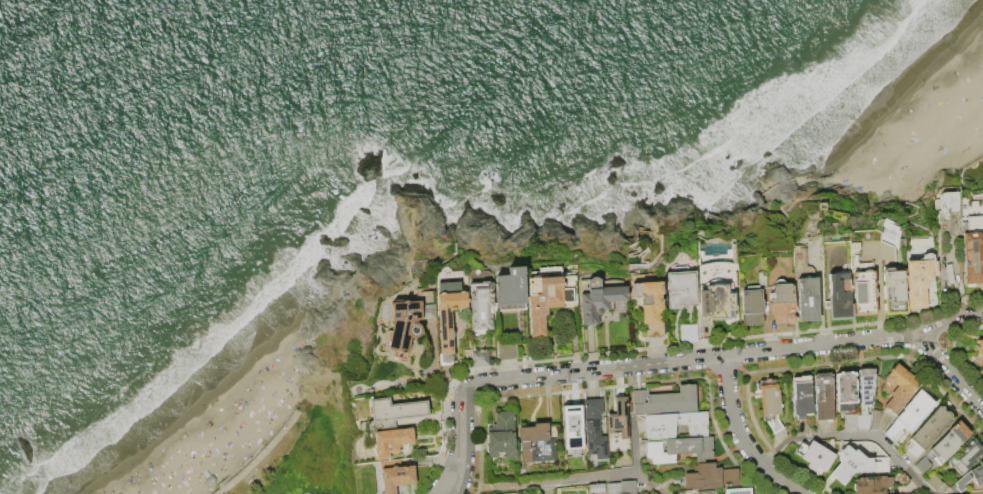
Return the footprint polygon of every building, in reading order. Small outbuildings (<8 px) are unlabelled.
[(940,214),(939,195),(940,194),(941,192),(957,192),(959,213),(940,214)] [(966,216),(982,215),(982,286),(963,287),(960,231),(966,231),(966,216)] [(906,262),(908,261),(908,259),(910,259),(912,258),(916,258),(917,258),(921,258),(923,256),(923,255),(925,254),(926,253),(930,253),(932,254),(934,254),(934,261),(937,261),(938,276),(933,276),(933,280),(932,280),(932,282),(928,283),(928,288),(927,288),(928,308),(908,309),(906,262)] [(724,287),(725,263),(697,262),(696,285),(724,287)] [(495,276),(508,275),(508,267),(524,266),(526,297),(527,297),(528,304),(526,304),(528,339),(519,340),(517,310),(496,311),(495,299),(497,299),(495,276)] [(529,278),(530,278),(530,272),(540,272),(540,268),(562,267),(563,274),(575,273),(577,306),(564,307),(564,308),(549,308),(549,316),(546,316),(547,337),(532,338),(529,278)] [(855,316),(852,271),(864,271),(864,270),(870,269),(870,270),(875,270),(875,286),(874,286),(874,288),(877,290),(877,296),(875,298),(875,300),(876,300),(877,315),(855,316)] [(905,270),(907,313),(885,314),(883,271),(885,270),(893,269),(895,270),(905,270)] [(828,296),(830,296),(829,282),(828,282),(827,274),(836,274),(835,271),(849,271),(851,303),(853,303),(854,319),(829,320),(829,308),(824,308),(824,301),(828,301),(828,296)] [(740,291),(746,290),(746,287),(758,286),(757,273),(766,272),(767,288),(759,289),(759,290),(761,290),(761,300),(763,300),(763,313),(762,313),(763,325),(742,326),(740,291)] [(668,274),(694,273),(696,304),(679,305),(679,308),(670,309),(668,274)] [(579,293),(581,293),(580,280),(589,280),(592,278),(596,277),(598,279),(600,279),(600,283),(606,281),(612,280),(617,280),(622,282),(622,287),(627,286),(627,301),(613,302),(613,311),(603,311),(602,314),(601,315),(601,326),(581,327),(579,293)] [(796,279),(817,278),(818,294),(819,294),(819,295),(820,303),(820,305),(819,305),(819,321),(804,321),(804,323),(800,323),(798,321),(797,317),(798,316),(796,279)] [(769,293),(771,293),(771,286),(774,284),(775,281),(778,279),(781,279),(786,281),(786,283),(790,283),(793,286),(794,302),(795,302),(795,311),(794,312),(794,316),(795,316),(796,322),(793,324),(788,325),(787,323),(774,324),(774,315),(771,315),(771,313),(770,313),(769,293)] [(438,283),(461,282),(461,291),(464,291),(464,292),(465,292),(467,292),(468,299),(469,303),(468,303),(468,308),(452,309),(454,353),(453,353),(454,361),(451,362),(451,363),(445,363),(445,362),(443,362),(442,354),(441,338),(439,338),(439,333),(440,333),(438,283)] [(469,283),(492,282),(494,306),(492,306),(493,329),(472,330),(469,283)] [(633,283),(663,282),(664,294),(660,295),(660,300),(663,299),(664,313),(662,313),(662,322),(663,322),(664,337),(647,338),(647,330),(649,330),(649,324),(643,325),(642,306),(641,306),(641,297),(633,297),(633,283)] [(700,291),(706,290),(706,286),(712,285),(713,284),(721,284),(721,285),(728,284),(729,293),(735,292),(736,318),(730,318),(730,320),(712,320),(712,326),(701,327),(700,314),(701,313),(700,291)] [(417,289),(429,288),(429,291),(435,291),(436,318),(433,318),(433,320),(426,320),(426,319),(423,319),(423,320),(415,320),(415,323),(418,323),(420,324),(422,326),(423,329),(422,333),(420,336),(418,337),(415,338),(412,337),(410,343),(412,345),(411,350),(409,352),(407,359),(394,357),(395,351),(389,349),(395,321),(393,321),(393,317),(391,317),(391,315),(390,314),(390,312),(390,309),(391,308),(391,307),(393,307),(392,303),(404,302),(404,301),(408,301),(408,302),(418,302),(417,289)] [(680,325),(697,324),(698,341),(681,342),(680,325)] [(497,341),(518,340),(519,360),(498,361),(497,341)] [(487,351),(471,350),(470,364),(486,364),(487,351)] [(895,416),(884,407),(892,397),(890,396),(898,387),(896,385),(891,388),(885,382),(886,377),(897,364),(921,384),(895,416)] [(858,370),(875,369),(875,380),(873,380),(873,388),(873,395),(871,395),(871,405),(867,406),(867,415),(870,415),(869,429),(858,429),(858,428),(845,429),(845,416),(858,415),(858,416),(859,416),(859,405),(860,405),(858,370)] [(836,374),(839,374),(839,372),(852,372),(852,374),(856,373),(858,415),(845,416),(839,416),(838,404),(837,405),(836,374)] [(817,421),(815,379),(814,379),(814,376),(815,375),(815,374),(830,373),(830,374),(832,374),(834,421),(833,421),(833,422),(832,423),(827,423),(826,422),(826,421),(817,421)] [(793,378),(801,378),(801,376),(810,376),(810,377),(811,377),(813,416),(807,416),(807,420),(798,420),(798,417),(794,417),(794,401),(793,401),(793,396),(794,396),(793,378)] [(760,381),(765,380),(765,379),(770,379),(770,380),(775,380),(775,384),(777,384),(777,391),(779,391),(781,415),(777,415),(778,419),(783,428),(774,434),(766,422),(763,422),(763,418),(761,418),(759,390),(757,391),(756,384),(760,383),(760,381)] [(631,391),(647,390),(647,395),(677,394),(677,385),(693,384),(694,411),(632,414),(631,391)] [(910,434),(903,428),(901,431),(904,433),(896,443),(885,433),(895,421),(904,410),(903,409),(921,390),(937,404),(910,434)] [(607,415),(614,414),(614,398),(625,397),(627,439),(627,445),(619,446),(618,439),(620,439),(619,433),(608,433),(607,415)] [(370,400),(390,398),(391,404),(428,401),(430,417),(395,420),(396,427),(382,428),(381,421),(373,422),(370,400)] [(583,400),(601,399),(602,414),(599,414),(599,433),(601,433),(601,436),(605,436),(606,459),(595,459),(595,454),(585,455),(583,400)] [(561,402),(581,401),(582,445),(576,445),(576,448),(563,448),(561,402)] [(908,441),(940,406),(940,407),(942,407),(943,408),(944,410),(943,411),(944,412),(946,412),(949,412),(951,414),(952,417),(953,420),(939,436),(938,435),(915,461),(905,452),(911,445),(908,441)] [(235,486),(225,493),(213,493),(220,489),(217,486),(230,475),(233,479),(260,453),(278,434),(293,415),(297,409),(303,413),(293,427),(283,439),(271,452),(254,469),(247,476),(235,486)] [(872,410),(881,411),(880,423),(877,430),(871,429),(872,410)] [(486,424),(494,424),(494,413),(497,413),(498,412),(507,412),(509,413),(513,413),(514,442),(515,442),(516,459),(504,459),(504,452),(497,453),(497,457),(487,457),(486,424)] [(642,416),(705,413),(706,437),(687,438),(687,425),(674,424),(673,438),(648,439),(648,433),(643,433),(642,416)] [(929,451),(959,421),(972,434),(962,444),(961,443),(958,447),(959,447),(941,465),(934,458),(935,457),(929,451)] [(517,428),(533,427),(533,423),(547,423),(548,439),(554,439),(555,461),(520,463),(519,442),(518,442),(517,428)] [(374,432),(414,428),(415,442),(415,443),(413,443),(408,444),(408,446),(406,450),(404,452),(402,451),(398,451),(398,453),(396,454),(393,455),(391,454),(390,452),(391,458),(377,460),(377,456),(375,453),(374,448),(375,445),(374,432)] [(706,437),(711,437),(712,459),(703,459),(703,463),(695,464),(694,453),(674,454),(674,463),(651,464),(651,458),(645,458),(644,443),(661,442),(661,453),(664,453),(663,439),(687,438),(706,437)] [(974,438),(982,447),(982,451),(973,461),(975,463),(962,476),(954,468),(951,468),(949,465),(949,463),(974,438)] [(810,440),(834,456),(823,472),(815,468),(813,471),(805,467),(808,463),(793,453),(800,442),(806,447),(810,440)] [(842,459),(837,455),(840,450),(842,451),(846,446),(854,451),(855,450),(865,459),(888,458),(888,473),(854,473),(842,486),(833,478),(842,468),(837,465),(842,459)] [(914,466),(924,455),(933,464),(923,475),(914,466)] [(979,463),(982,461),(982,485),(978,487),(970,471),(980,465),(979,463)] [(695,464),(703,463),(713,463),(713,468),(720,467),(720,470),(721,488),(683,490),(683,474),(695,473),(695,464)] [(396,486),(397,493),(379,493),(378,486),(383,485),(381,471),(395,470),(394,467),(415,465),(417,484),(396,486)] [(721,488),(720,470),(737,469),(738,487),(721,488)] [(955,484),(967,473),(972,478),(964,486),(966,488),(960,493),(955,488),(957,487),(955,484)] [(933,474),(943,483),(936,492),(926,483),(933,474)] [(885,488),(885,493),(855,493),(855,492),(853,490),(853,484),(855,483),(855,480),(858,480),(858,478),(885,477),(885,478),(891,478),(892,483),(890,483),(891,488),(885,488)] [(635,480),(635,493),(620,493),(619,483),(619,481),(635,480)] [(619,483),(620,493),(606,493),(606,483),(619,483)] [(587,485),(603,484),(603,492),(588,493),(587,485)]
